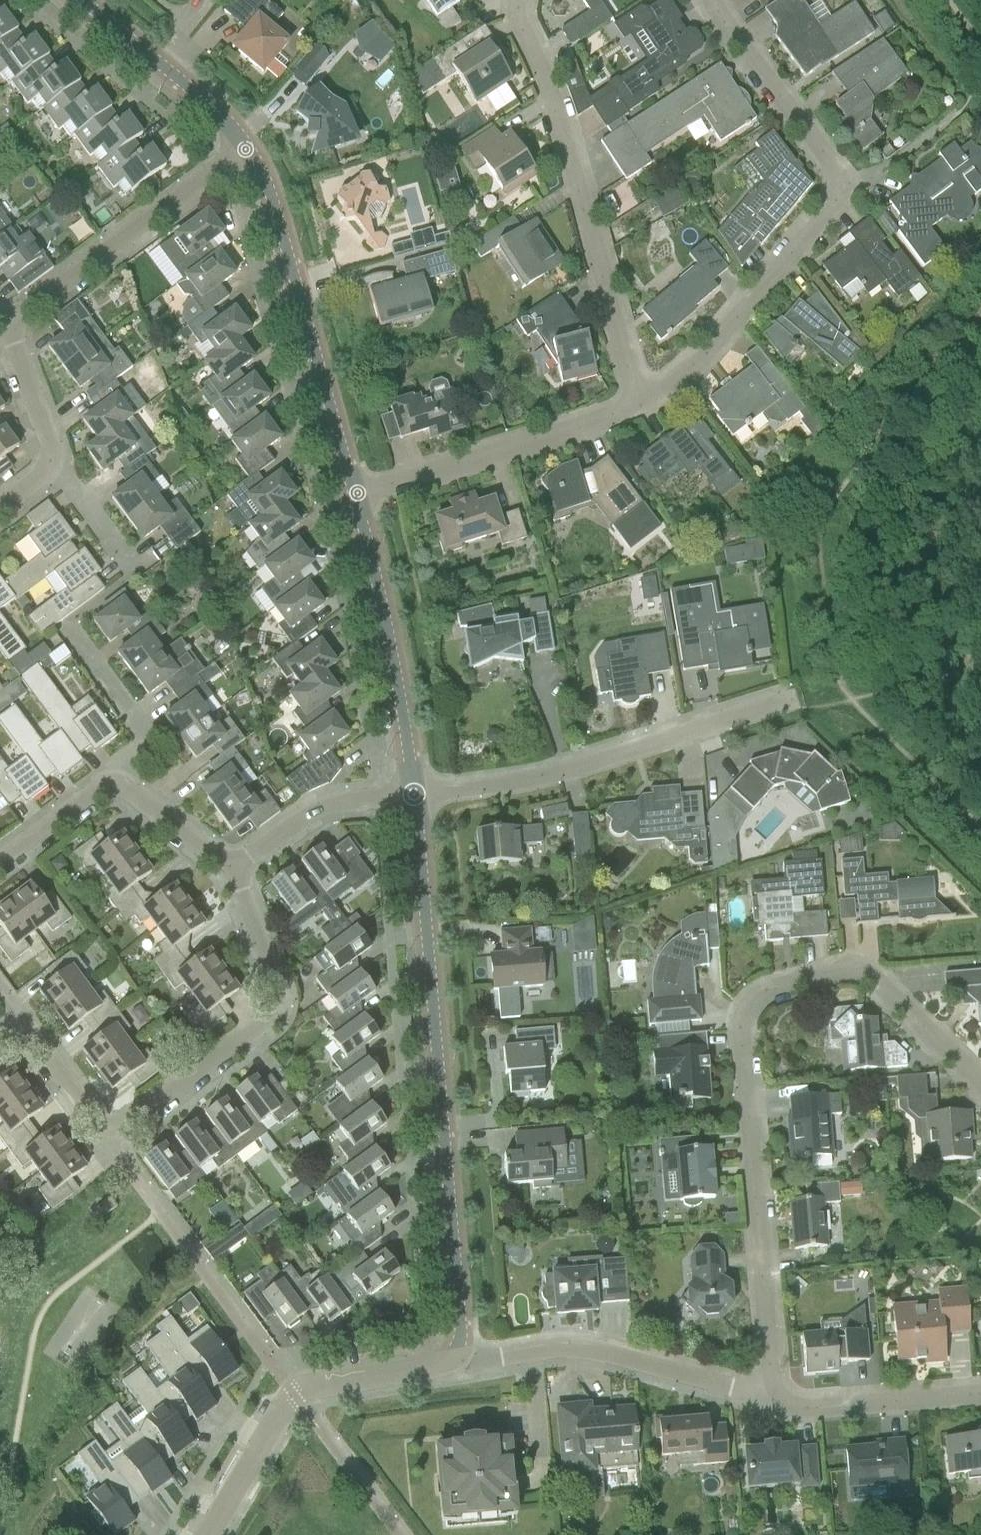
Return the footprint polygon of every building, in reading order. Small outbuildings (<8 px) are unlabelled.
[(237,53),(262,74),(288,43),(271,29),(282,15),(265,0),(233,0),(223,12),(246,31),(236,42),(239,45),(239,50),(237,53)] [(455,0),(420,0),(413,10),(445,33),(460,23),(451,9),(458,4),(455,0)] [(560,31),(571,47),(578,42),(579,42),(595,31),(607,23),(612,20),(607,13),(598,0),(581,0),(589,12),(568,26),(560,31)] [(609,89),(613,94),(621,106),(632,99),(684,64),(684,59),(699,49),(701,42),(694,33),(688,32),(684,34),(676,22),(679,19),(666,0),(665,0),(649,11),(640,9),(615,26),(623,38),(636,30),(644,31),(659,54),(620,81),(615,81),(610,84),(609,89)] [(805,78),(820,66),(816,60),(823,56),(828,63),(874,33),(854,3),(819,26),(801,0),(779,0),(764,10),(776,26),(774,38),(782,47),(789,48),(788,55),(805,78)] [(17,30),(13,24),(15,19),(6,7),(0,11),(0,42),(17,30)] [(872,19),(883,35),(895,27),(884,11),(872,19)] [(355,38),(378,63),(393,48),(371,24),(355,38)] [(7,86),(48,56),(44,50),(46,45),(37,33),(24,43),(16,31),(17,30),(0,42),(0,76),(7,86)] [(839,120),(862,151),(883,136),(882,135),(880,136),(869,120),(872,100),(906,74),(907,76),(908,76),(882,40),(831,74),(843,91),(846,89),(850,94),(835,105),(844,118),(841,120),(840,120),(839,120)] [(461,42),(409,76),(422,96),(456,74),(475,104),(512,80),(500,62),(497,64),(494,60),(497,58),(491,49),(490,50),(484,49),(483,47),(470,56),(461,42)] [(291,76),(304,86),(327,58),(314,48),(291,76)] [(31,102),(38,112),(79,82),(75,77),(77,72),(68,59),(55,69),(47,57),(48,56),(7,86),(11,84),(27,105),(31,102)] [(622,116),(606,127),(611,135),(600,142),(625,181),(651,164),(642,152),(700,114),(720,143),(745,126),(746,127),(750,124),(749,123),(756,119),(749,109),(749,105),(749,101),(747,97),(744,93),(740,91),(736,89),(730,80),(727,81),(721,72),(723,70),(719,64),(627,125),(622,116)] [(62,128),(69,138),(110,108),(106,103),(108,98),(99,86),(87,95),(78,84),(79,83),(79,82),(38,112),(39,113),(42,110),(58,131),(62,128)] [(582,88),(569,94),(576,117),(593,107),(583,92),(582,88)] [(303,99),(303,105),(295,114),(308,125),(307,134),(316,135),(315,155),(353,140),(342,109),(317,89),(309,98),(303,99)] [(593,107),(606,127),(622,116),(626,114),(621,106),(613,94),(593,107)] [(96,167),(97,167),(141,135),(137,129),(140,124),(131,112),(118,121),(109,110),(111,109),(110,108),(69,138),(70,139),(74,136),(89,157),(93,154),(101,164),(96,167)] [(477,141),(462,151),(474,169),(484,163),(501,190),(503,189),(509,186),(510,185),(513,190),(524,183),(540,172),(527,151),(522,154),(520,151),(515,144),(511,138),(512,138),(511,137),(509,135),(501,141),(494,130),(477,141)] [(728,219),(760,246),(777,225),(797,200),(798,201),(812,185),(800,170),(798,172),(793,165),(795,163),(772,133),(754,146),(758,150),(745,161),(761,181),(752,191),(728,219)] [(433,134),(425,139),(432,163),(445,154),(433,134)] [(141,135),(97,167),(113,189),(117,186),(125,197),(165,167),(161,161),(163,156),(154,144),(141,153),(133,142),(142,135),(141,135)] [(908,187),(888,202),(906,226),(897,233),(923,267),(945,251),(929,229),(980,190),(980,182),(978,178),(980,174),(980,152),(969,143),(958,151),(953,144),(938,155),(941,159),(920,175),(927,185),(921,189),(921,188),(920,187),(919,186),(917,185),(915,185),(914,185),(912,185),(910,186),(908,187)] [(424,146),(393,155),(397,167),(427,158),(424,146)] [(887,146),(879,153),(885,161),(894,154),(887,146)] [(338,194),(336,200),(342,207),(340,214),(338,223),(347,222),(354,221),(368,238),(365,244),(374,252),(383,249),(387,238),(380,234),(373,236),(370,224),(380,221),(384,206),(389,202),(386,190),(381,190),(377,184),(378,181),(373,174),(361,175),(359,176),(359,178),(345,190),(343,189),(338,194)] [(677,184),(652,198),(662,217),(688,203),(677,184)] [(883,212),(875,218),(881,228),(890,221),(883,212)] [(159,248),(183,280),(185,279),(211,259),(203,248),(223,234),(207,213),(159,248)] [(16,227),(15,227),(11,229),(0,214),(0,239),(16,227)] [(521,289),(521,290),(562,263),(535,223),(514,237),(506,225),(513,219),(513,218),(471,246),(480,260),(495,250),(501,247),(526,285),(521,289)] [(848,251),(846,249),(822,267),(841,292),(855,281),(863,290),(867,296),(884,283),(897,299),(913,287),(912,285),(920,279),(900,253),(892,260),(880,244),(884,241),(868,219),(847,235),(856,245),(848,251)] [(897,230),(890,221),(881,228),(888,236),(897,230)] [(8,283),(15,277),(24,290),(53,269),(41,253),(27,234),(23,237),(16,227),(12,230),(0,239),(0,272),(8,283)] [(691,311),(693,310),(717,289),(712,282),(728,269),(704,242),(688,255),(696,265),(641,312),(651,325),(648,328),(660,342),(667,336),(667,337),(671,334),(670,333),(683,322),(683,316),(681,314),(689,308),(691,311)] [(364,280),(361,282),(363,281),(366,280),(377,322),(378,323),(379,328),(432,313),(431,309),(423,282),(455,273),(449,251),(410,262),(415,278),(414,278),(406,280),(400,282),(393,284),(391,276),(392,276),(392,275),(388,274),(384,275),(380,275),(376,275),(372,277),(368,278),(364,280)] [(183,280),(175,286),(183,297),(189,296),(203,315),(206,313),(206,314),(228,298),(228,297),(219,286),(234,275),(219,254),(211,259),(185,279),(183,280)] [(918,286),(908,293),(915,303),(926,296),(918,286)] [(524,316),(516,322),(519,327),(524,334),(526,338),(534,333),(536,336),(540,333),(547,344),(550,356),(558,369),(562,383),(596,374),(594,364),(598,361),(590,349),(581,336),(579,333),(582,331),(558,294),(524,316)] [(796,343),(795,342),(794,341),(799,335),(842,371),(858,352),(841,339),(847,335),(848,336),(849,335),(817,294),(802,305),(798,301),(777,326),(773,323),(772,324),(775,326),(763,336),(783,363),(784,362),(796,347),(796,346),(796,345),(796,344),(796,343)] [(64,336),(48,348),(63,369),(104,339),(96,328),(88,317),(76,301),(56,316),(51,320),(64,336)] [(186,327),(186,328),(200,347),(207,342),(216,355),(237,339),(238,340),(250,331),(234,310),(214,324),(206,314),(206,313),(203,315),(186,327)] [(519,327),(513,331),(518,338),(524,334),(519,327)] [(93,347),(63,369),(79,389),(92,379),(99,375),(107,385),(107,386),(112,383),(114,381),(132,368),(117,349),(114,352),(113,351),(104,339),(93,347)] [(207,382),(221,400),(222,401),(241,386),(233,375),(253,360),(238,340),(237,339),(216,355),(204,364),(214,377),(207,382)] [(752,366),(752,367),(708,400),(719,415),(716,417),(731,438),(745,427),(746,428),(750,425),(750,424),(763,413),(774,405),(785,421),(787,423),(798,414),(804,409),(769,363),(757,372),(752,366)] [(220,401),(211,408),(212,409),(214,407),(231,431),(229,432),(234,440),(237,438),(250,428),(257,423),(249,413),(268,398),(253,377),(241,386),(222,401),(221,400),(220,401)] [(96,411),(83,421),(97,441),(98,442),(120,426),(132,418),(122,404),(126,401),(128,400),(114,381),(112,383),(107,386),(107,385),(94,395),(103,406),(96,411)] [(408,399),(389,405),(392,414),(400,439),(400,440),(402,439),(401,438),(426,430),(429,440),(463,429),(457,410),(451,391),(450,392),(448,392),(430,398),(419,401),(418,398),(419,397),(419,396),(408,399)] [(377,419),(387,415),(383,401),(372,405),(377,419)] [(804,409),(798,414),(803,420),(799,423),(808,435),(818,428),(804,409)] [(234,440),(231,442),(231,443),(241,456),(234,461),(247,477),(248,479),(248,480),(252,477),(268,465),(260,454),(265,450),(280,439),(264,419),(264,418),(261,421),(258,422),(257,423),(250,428),(237,438),(234,440)] [(694,463),(711,485),(729,472),(692,423),(671,439),(668,435),(637,459),(650,476),(674,458),(684,471),(694,463)] [(97,441),(86,450),(101,471),(121,457),(129,468),(119,475),(119,476),(150,453),(135,434),(129,439),(120,426),(98,442),(97,441)] [(18,447),(3,427),(0,430),(0,460),(18,447)] [(610,528),(629,551),(660,527),(606,457),(589,470),(592,474),(581,477),(576,462),(560,467),(544,479),(544,480),(540,483),(546,492),(547,492),(552,508),(549,509),(547,513),(549,521),(553,523),(568,518),(570,514),(569,511),(589,504),(588,498),(601,494),(621,520),(610,528)] [(127,487),(112,499),(127,519),(156,498),(169,488),(161,478),(159,479),(144,458),(143,458),(129,468),(126,471),(134,482),(127,487)] [(8,472),(0,461),(0,478),(8,472)] [(231,492),(226,496),(236,510),(250,528),(283,504),(295,495),(280,474),(260,489),(253,479),(252,478),(252,477),(248,480),(232,492),(231,492)] [(156,498),(127,519),(142,540),(158,528),(165,523),(173,534),(191,521),(175,500),(164,509),(156,498)] [(476,501),(450,509),(451,513),(435,518),(440,535),(436,537),(442,556),(462,549),(461,546),(497,534),(501,547),(526,539),(517,511),(498,517),(493,500),(477,505),(476,501)] [(3,583),(2,583),(14,599),(14,600),(15,602),(22,597),(53,573),(78,555),(78,554),(69,542),(64,536),(70,532),(57,515),(47,502),(26,518),(36,532),(27,538),(40,555),(3,583)] [(258,539),(245,554),(258,571),(264,567),(287,550),(279,539),(298,525),(283,504),(250,528),(258,539)] [(173,534),(167,539),(176,551),(200,533),(191,521),(173,534)] [(759,542),(745,544),(748,562),(762,560),(759,542)] [(260,590),(274,609),(301,589),(293,578),(312,564),(297,543),(264,567),(273,580),(260,590)] [(56,597),(27,618),(29,620),(38,632),(41,636),(47,632),(51,629),(104,590),(94,577),(89,570),(95,566),(83,550),(78,554),(78,555),(53,573),(44,581),(56,597)] [(656,577),(634,583),(645,595),(659,591),(656,577)] [(14,600),(14,599),(2,583),(3,583),(0,579),(0,610),(14,600)] [(717,666),(719,674),(751,668),(749,656),(750,656),(749,650),(763,647),(759,627),(749,629),(747,613),(728,616),(727,612),(719,613),(714,584),(670,591),(683,671),(717,666)] [(301,589),(274,609),(283,622),(277,627),(281,632),(288,642),(291,646),(292,646),(310,632),(302,621),(308,616),(322,606),(307,585),(301,589)] [(109,643),(129,629),(129,628),(149,613),(149,612),(138,621),(130,611),(135,606),(123,590),(105,604),(109,610),(94,622),(109,643)] [(22,597),(15,602),(23,613),(30,608),(22,597)] [(544,599),(527,602),(530,617),(547,615),(544,599)] [(467,633),(473,669),(494,659),(523,663),(520,647),(533,641),(535,654),(553,651),(547,615),(530,617),(529,617),(530,623),(517,625),(515,615),(493,619),(489,606),(457,615),(462,628),(468,627),(470,632),(467,633)] [(117,654),(132,675),(161,653),(153,642),(165,634),(149,613),(129,628),(129,629),(137,639),(117,654)] [(7,664),(25,650),(12,632),(0,616),(0,654),(7,664)] [(615,642),(591,646),(595,672),(599,696),(611,694),(613,703),(620,702),(621,704),(624,705),(628,706),(632,705),(635,704),(637,701),(637,699),(650,697),(646,672),(654,671),(655,674),(668,672),(661,629),(637,633),(638,639),(615,642)] [(168,681),(176,691),(196,677),(204,671),(180,639),(161,653),(132,675),(148,695),(168,681)] [(291,646),(271,661),(286,680),(292,675),(301,687),(301,688),(323,672),(323,673),(335,664),(319,643),(300,657),(292,647),(292,646),(291,646)] [(33,668),(18,678),(58,732),(59,732),(77,757),(78,756),(79,756),(89,748),(96,743),(100,749),(117,737),(94,706),(77,719),(42,672),(53,665),(47,657),(33,668)] [(299,709),(292,714),(307,733),(332,715),(332,714),(327,718),(319,707),(338,693),(323,673),(323,672),(289,697),(299,709)] [(164,718),(180,738),(209,717),(201,706),(212,698),(196,677),(176,691),(184,703),(164,718)] [(0,716),(0,725),(24,758),(24,757),(43,782),(55,773),(61,769),(66,774),(82,763),(77,757),(59,732),(58,732),(42,744),(14,706),(0,716)] [(307,733),(299,739),(308,752),(302,757),(307,764),(285,780),(299,799),(308,793),(330,784),(340,771),(340,766),(328,750),(347,736),(332,715),(307,733)] [(209,717),(180,738),(195,759),(211,747),(217,743),(225,754),(232,749),(243,740),(228,719),(217,728),(209,717)] [(216,778),(200,790),(215,810),(245,789),(236,778),(248,770),(233,749),(232,749),(225,754),(214,762),(222,774),(216,778)] [(741,776),(729,790),(745,805),(752,811),(773,788),(788,783),(804,788),(815,797),(819,812),(849,803),(840,773),(836,774),(828,767),(813,753),(810,756),(787,751),(779,754),(749,763),(750,767),(741,776)] [(1,799),(8,808),(20,799),(27,794),(31,800),(48,788),(43,782),(24,757),(24,758),(8,770),(0,760),(0,797),(1,799)] [(607,812),(604,816),(607,818),(613,823),(612,823),(612,824),(611,824),(611,825),(611,826),(610,826),(610,827),(610,828),(610,829),(610,830),(610,831),(610,832),(611,833),(611,834),(612,835),(613,836),(614,836),(614,837),(615,837),(616,838),(617,838),(618,838),(619,838),(620,838),(621,838),(622,838),(622,837),(623,837),(624,837),(624,836),(625,836),(625,835),(626,835),(626,834),(661,828),(662,839),(675,850),(687,849),(688,861),(693,865),(707,864),(704,831),(702,813),(700,793),(679,795),(679,787),(651,789),(652,799),(643,800),(640,803),(613,805),(607,812)] [(245,789),(215,810),(231,831),(247,819),(253,815),(261,827),(280,813),(268,797),(264,791),(253,800),(245,789)] [(721,798),(707,813),(712,872),(736,865),(734,839),(745,819),(721,798)] [(476,832),(479,866),(521,862),(519,845),(542,843),(541,826),(476,832)] [(93,839),(73,854),(84,870),(87,873),(96,866),(104,877),(136,854),(133,850),(136,848),(129,839),(127,841),(121,834),(107,844),(100,849),(93,839)] [(860,834),(838,841),(839,855),(862,853),(860,834)] [(589,838),(573,839),(575,871),(591,870),(589,838)] [(357,857),(359,855),(347,839),(336,848),(341,854),(331,861),(320,847),(318,848),(317,846),(307,854),(308,856),(300,862),(311,876),(332,904),(351,890),(354,894),(373,879),(357,857)] [(816,851),(791,853),(792,863),(817,861),(816,851)] [(103,895),(117,913),(137,898),(130,889),(151,873),(146,866),(148,865),(141,856),(139,857),(136,854),(104,877),(112,889),(103,895)] [(926,899),(924,879),(895,882),(895,883),(887,884),(887,874),(863,876),(862,858),(840,860),(844,897),(856,896),(857,904),(857,906),(859,924),(853,925),(853,926),(860,925),(859,925),(877,923),(876,904),(896,902),(898,921),(897,921),(897,922),(910,921),(911,921),(914,922),(916,923),(918,923),(919,923),(921,922),(924,922),(926,921),(927,920),(954,917),(954,916),(950,916),(934,899),(934,898),(926,899)] [(760,882),(749,883),(750,900),(751,904),(753,924),(763,923),(765,942),(782,941),(782,936),(788,936),(789,940),(827,937),(825,917),(825,913),(791,915),(790,899),(823,896),(820,861),(817,861),(792,863),(782,864),(784,880),(761,882),(760,882)] [(351,930),(344,920),(332,904),(311,876),(300,884),(290,870),(288,871),(286,869),(276,876),(278,878),(270,884),(285,905),(283,907),(280,903),(279,904),(287,915),(288,914),(290,912),(299,924),(311,915),(313,918),(320,912),(329,925),(320,932),(321,933),(324,930),(334,944),(352,931),(351,930)] [(14,897),(10,900),(34,932),(45,924),(52,933),(71,919),(63,908),(56,899),(45,907),(40,900),(30,885),(23,891),(21,889),(12,895),(14,897)] [(148,918),(157,929),(191,904),(182,891),(179,893),(174,886),(144,908),(137,898),(117,913),(124,924),(134,917),(139,925),(148,918)] [(1,929),(6,936),(0,940),(0,950),(10,964),(26,952),(29,950),(23,941),(34,932),(10,900),(6,903),(5,901),(0,904),(0,928),(1,929)] [(152,962),(160,972),(180,957),(173,948),(203,926),(198,918),(200,917),(191,904),(157,929),(165,941),(156,947),(161,955),(152,962)] [(351,930),(361,923),(354,913),(344,920),(351,930)] [(707,951),(719,950),(716,914),(704,915),(706,938),(707,951)] [(604,915),(600,921),(604,928),(611,928),(614,921),(611,915),(604,915)] [(592,918),(571,927),(571,932),(593,930),(592,918)] [(323,952),(313,959),(322,971),(323,972),(324,974),(315,980),(327,996),(357,974),(350,963),(370,948),(369,946),(371,944),(364,934),(361,936),(356,928),(352,931),(334,944),(323,952)] [(503,956),(490,957),(493,990),(497,990),(499,1020),(519,1019),(516,989),(542,986),(539,953),(531,953),(529,930),(521,931),(501,933),(503,956)] [(653,1001),(647,1002),(649,1025),(655,1025),(688,1022),(700,1021),(699,997),(695,997),(694,982),(691,983),(690,972),(696,968),(702,966),(708,966),(707,951),(706,938),(683,940),(682,935),(664,948),(657,958),(661,1000),(653,1001)] [(53,981),(38,992),(44,999),(42,1001),(48,1010),(51,1008),(53,1012),(85,988),(77,977),(86,970),(72,951),(61,959),(52,966),(60,976),(53,981)] [(182,984),(191,995),(223,971),(220,968),(223,966),(216,957),(214,959),(208,951),(188,967),(180,957),(160,972),(173,991),(182,984)] [(199,1006),(190,1013),(192,1016),(204,1032),(224,1017),(217,1007),(223,1002),(238,991),(232,984),(235,983),(228,973),(226,975),(223,971),(191,995),(199,1006)] [(961,990),(978,1005),(980,1026),(980,971),(945,974),(946,991),(961,990)] [(322,1019),(336,1037),(361,1018),(353,1008),(374,992),(373,990),(375,988),(368,978),(365,980),(360,972),(357,974),(327,996),(336,1009),(322,1019)] [(85,988),(53,1012),(56,1015),(54,1017),(60,1026),(63,1025),(68,1032),(82,1021),(89,1016),(96,1026),(116,1011),(103,993),(94,999),(85,988)] [(862,1006),(827,1010),(829,1028),(831,1043),(841,1042),(845,1041),(848,1072),(884,1069),(906,1067),(905,1055),(894,1043),(882,1044),(877,1044),(875,1020),(864,1021),(862,1006)] [(96,1040),(82,1051),(87,1058),(85,1060),(92,1069),(94,1067),(97,1071),(129,1047),(121,1036),(130,1029),(116,1011),(96,1026),(103,1035),(96,1040)] [(330,1060),(344,1078),(365,1062),(357,1052),(378,1036),(377,1034),(379,1033),(371,1023),(369,1024),(363,1016),(361,1018),(336,1037),(330,1040),(340,1053),(330,1060)] [(612,1024),(610,1035),(622,1037),(624,1026),(612,1024)] [(552,1028),(514,1032),(516,1047),(541,1045),(541,1046),(554,1045),(552,1028)] [(656,1053),(652,1054),(654,1078),(668,1077),(670,1099),(667,1102),(668,1102),(668,1103),(669,1103),(670,1104),(671,1105),(672,1106),(673,1106),(674,1107),(675,1107),(676,1108),(677,1108),(678,1109),(679,1109),(680,1109),(681,1110),(682,1110),(683,1110),(684,1110),(685,1110),(686,1110),(687,1110),(688,1110),(689,1110),(690,1110),(691,1110),(690,1102),(711,1100),(707,1059),(704,1060),(703,1049),(707,1049),(706,1048),(703,1048),(702,1034),(705,1034),(712,1033),(712,1032),(692,1034),(689,1034),(657,1037),(654,1037),(654,1038),(655,1038),(656,1053)] [(516,1047),(502,1049),(504,1063),(507,1062),(508,1075),(510,1094),(513,1094),(513,1099),(528,1098),(527,1093),(544,1092),(542,1072),(543,1072),(541,1046),(541,1045),(516,1047)] [(129,1047),(97,1071),(99,1074),(97,1076),(104,1085),(106,1083),(111,1090),(126,1080),(133,1075),(140,1085),(160,1070),(148,1054),(146,1051),(137,1058),(129,1047)] [(325,1111),(338,1129),(369,1106),(361,1096),(382,1080),(380,1078),(383,1077),(375,1067),(373,1068),(367,1060),(365,1062),(344,1078),(334,1085),(343,1097),(325,1111)] [(29,1089),(20,1076),(18,1078),(12,1071),(0,1080),(0,1110),(29,1089)] [(242,1086),(235,1092),(248,1110),(253,1117),(259,1125),(271,1116),(278,1125),(296,1112),(285,1097),(277,1086),(276,1084),(270,1076),(265,1080),(271,1088),(265,1092),(254,1077),(253,1079),(251,1077),(241,1084),(242,1086)] [(927,1135),(930,1163),(971,1160),(969,1136),(972,1135),(970,1112),(937,1114),(936,1096),(927,1097),(925,1076),(896,1078),(898,1100),(907,1100),(907,1111),(917,1117),(919,1136),(927,1135)] [(287,1079),(277,1086),(285,1097),(295,1090),(287,1079)] [(885,1100),(884,1081),(852,1082),(853,1100),(885,1100)] [(0,1128),(0,1140),(7,1150),(28,1136),(21,1126),(27,1121),(42,1110),(36,1103),(39,1102),(29,1089),(0,1110),(0,1122),(3,1126),(0,1128)] [(792,1129),(788,1129),(790,1159),(811,1157),(812,1168),(831,1166),(830,1156),(832,1156),(829,1116),(841,1115),(839,1095),(809,1097),(789,1099),(792,1129)] [(212,1109),(204,1115),(222,1139),(235,1157),(258,1140),(266,1134),(259,1125),(253,1117),(242,1124),(237,1118),(224,1100),(222,1101),(220,1099),(210,1107),(212,1109)] [(338,1148),(351,1166),(372,1151),(365,1140),(386,1125),(384,1123),(386,1121),(379,1111),(377,1113),(371,1105),(369,1106),(338,1129),(347,1141),(338,1148)] [(182,1131),(174,1137),(187,1155),(192,1161),(198,1170),(210,1161),(217,1170),(235,1157),(222,1139),(212,1147),(207,1140),(194,1122),(192,1124),(190,1122),(180,1129),(182,1131)] [(28,1136),(7,1150),(21,1169),(30,1162),(38,1173),(73,1148),(63,1135),(61,1137),(56,1130),(42,1140),(35,1145),(28,1136)] [(504,1165),(503,1165),(504,1169),(505,1169),(506,1186),(532,1184),(533,1190),(551,1188),(550,1182),(552,1182),(551,1170),(566,1168),(563,1131),(548,1132),(528,1134),(514,1135),(515,1155),(503,1156),(504,1165)] [(311,1134),(301,1141),(308,1150),(318,1143),(311,1134)] [(265,1135),(258,1140),(269,1154),(276,1149),(265,1135)] [(677,1170),(680,1200),(680,1202),(683,1201),(683,1205),(684,1206),(686,1207),(688,1208),(690,1208),(692,1208),(694,1208),(697,1207),(699,1206),(701,1204),(701,1203),(701,1200),(714,1199),(713,1182),(714,1182),(713,1165),(712,1165),(710,1149),(700,1150),(699,1139),(660,1142),(662,1171),(677,1170)] [(151,1154),(143,1160),(168,1192),(180,1183),(187,1193),(203,1181),(205,1179),(198,1170),(192,1161),(181,1169),(176,1163),(163,1145),(161,1146),(160,1144),(150,1152),(151,1154)] [(46,1184),(37,1191),(52,1210),(62,1202),(72,1195),(64,1185),(71,1180),(85,1169),(80,1162),(82,1161),(73,1148),(38,1173),(46,1184)] [(342,1173),(323,1187),(346,1217),(352,1213),(376,1194),(369,1184),(390,1169),(388,1167),(390,1165),(383,1155),(381,1157),(375,1149),(372,1151),(351,1166),(342,1173)] [(790,1201),(794,1250),(826,1247),(822,1205),(839,1203),(838,1183),(805,1186),(806,1200),(790,1201)] [(841,1185),(842,1198),(862,1196),(861,1183),(841,1185)] [(346,1217),(336,1224),(345,1236),(359,1254),(362,1253),(380,1239),(372,1228),(393,1213),(392,1211),(394,1209),(387,1199),(384,1201),(379,1193),(376,1194),(352,1213),(346,1217)] [(94,1210),(100,1219),(117,1207),(110,1198),(94,1210)] [(228,1229),(237,1222),(226,1207),(217,1214),(228,1229)] [(737,1214),(723,1216),(724,1227),(738,1226),(737,1214)] [(254,1225),(244,1232),(251,1242),(261,1235),(254,1225)] [(238,1226),(232,1230),(240,1242),(246,1237),(238,1226)] [(211,1246),(204,1251),(212,1262),(219,1257),(211,1246)] [(692,1285),(684,1294),(685,1305),(702,1319),(720,1318),(731,1305),(729,1287),(720,1279),(719,1272),(722,1269),(721,1257),(711,1249),(699,1250),(691,1259),(692,1272),(699,1277),(692,1285)] [(354,1258),(327,1278),(335,1289),(342,1284),(350,1294),(359,1288),(366,1297),(369,1295),(370,1296),(390,1282),(389,1280),(399,1273),(393,1265),(395,1263),(388,1253),(385,1255),(384,1253),(369,1263),(362,1269),(354,1258)] [(849,1258),(836,1259),(836,1267),(850,1266),(849,1258)] [(543,1290),(541,1293),(542,1297),(543,1301),(547,1303),(547,1309),(555,1309),(556,1315),(584,1313),(597,1312),(597,1304),(607,1304),(628,1302),(627,1282),(626,1275),(625,1259),(593,1261),(594,1270),(567,1272),(567,1268),(556,1269),(556,1273),(552,1273),(552,1276),(544,1276),(545,1287),(543,1290)] [(262,1281),(243,1295),(260,1317),(271,1310),(275,1314),(285,1329),(287,1328),(289,1330),(299,1322),(297,1320),(305,1314),(303,1312),(283,1284),(281,1282),(277,1276),(271,1268),(259,1277),(262,1281)] [(288,1268),(277,1276),(281,1282),(283,1284),(303,1312),(314,1304),(329,1325),(331,1324),(333,1326),(343,1318),(341,1316),(349,1310),(337,1294),(325,1277),(313,1286),(306,1277),(299,1283),(294,1277),(294,1276),(288,1268)] [(910,1314),(893,1316),(895,1342),(897,1361),(926,1359),(926,1364),(944,1363),(942,1334),(968,1332),(969,1332),(967,1312),(965,1289),(937,1291),(938,1303),(909,1305),(910,1314)] [(802,1335),(805,1375),(838,1372),(837,1364),(868,1361),(863,1306),(841,1321),(842,1333),(834,1334),(834,1332),(802,1335)] [(156,1327),(155,1328),(160,1334),(164,1340),(180,1361),(201,1389),(202,1390),(202,1389),(213,1381),(214,1381),(217,1384),(217,1385),(238,1370),(218,1343),(209,1332),(190,1346),(169,1318),(156,1327)] [(144,1346),(143,1346),(154,1361),(169,1381),(155,1392),(179,1424),(180,1425),(191,1417),(194,1420),(195,1422),(205,1415),(214,1408),(216,1407),(215,1406),(213,1403),(202,1389),(202,1390),(201,1389),(180,1361),(164,1340),(160,1334),(144,1346)] [(121,1382),(121,1383),(144,1413),(147,1417),(133,1428),(157,1460),(158,1462),(168,1454),(169,1454),(171,1457),(173,1458),(193,1443),(180,1425),(179,1424),(155,1392),(154,1391),(139,1370),(138,1370),(121,1382)] [(114,1405),(100,1416),(120,1443),(125,1451),(126,1452),(110,1464),(134,1497),(135,1498),(146,1490),(147,1490),(149,1493),(150,1494),(171,1480),(158,1462),(157,1460),(133,1428),(132,1427),(115,1405),(114,1405)] [(575,1407),(557,1408),(559,1428),(563,1473),(583,1472),(637,1467),(636,1451),(635,1437),(637,1436),(637,1432),(634,1432),(632,1409),(607,1410),(589,1410),(575,1411),(575,1407)] [(676,1416),(653,1418),(655,1440),(660,1440),(662,1457),(678,1456),(693,1454),(694,1466),(727,1464),(725,1446),(724,1426),(707,1427),(706,1418),(677,1421),(676,1416)] [(945,1438),(947,1458),(949,1476),(980,1473),(980,1426),(980,1427),(979,1427),(979,1428),(978,1428),(978,1429),(978,1430),(977,1430),(977,1431),(977,1432),(977,1433),(977,1435),(945,1438)] [(100,1452),(114,1442),(106,1430),(92,1440),(100,1452)] [(438,1450),(444,1517),(512,1511),(506,1445),(479,1447),(478,1440),(472,1439),(465,1441),(466,1448),(438,1450)] [(888,1445),(858,1448),(846,1449),(849,1488),(907,1483),(903,1440),(887,1441),(888,1445)] [(76,1454),(99,1485),(83,1497),(92,1510),(87,1513),(98,1528),(103,1524),(110,1534),(114,1534),(133,1521),(121,1506),(134,1497),(109,1464),(93,1442),(76,1454)] [(764,1451),(764,1452),(764,1453),(764,1454),(765,1455),(766,1455),(763,1457),(747,1458),(750,1486),(800,1482),(801,1488),(817,1487),(814,1448),(797,1449),(798,1452),(793,1453),(793,1448),(780,1449),(780,1448),(779,1446),(779,1445),(777,1444),(776,1443),(773,1446),(772,1445),(770,1444),(769,1444),(768,1445),(766,1446),(765,1447),(764,1448),(764,1449),(764,1450),(764,1451)]
